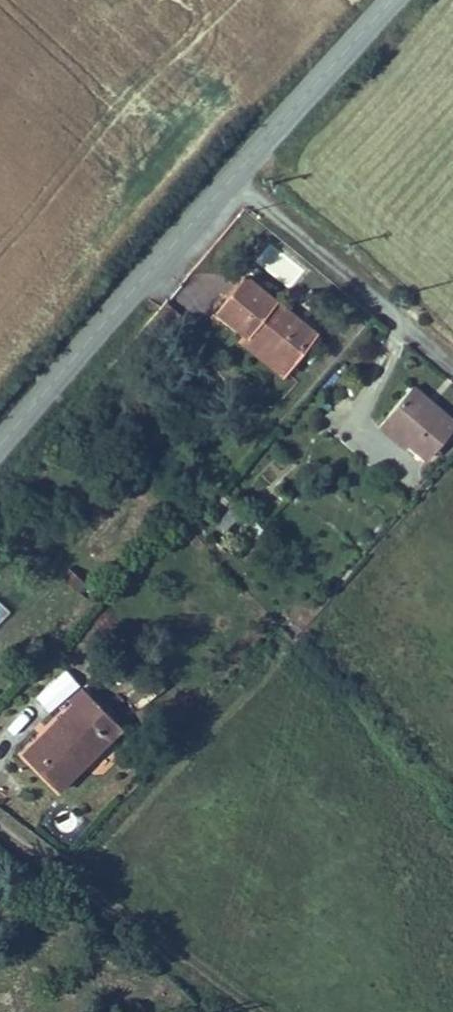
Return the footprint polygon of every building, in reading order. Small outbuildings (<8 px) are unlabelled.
[(330,324),(258,271),(230,308),(261,331),(265,325),(307,356),(330,324)] [(298,369),(307,356),(265,325),(261,331),(256,337),(298,369)] [(431,377),(403,408),(427,430),(447,447),(452,441),(452,397),(431,377)] [(427,430),(403,408),(396,416),(421,437),(427,430)] [(73,569),(60,581),(73,595),(86,584),(73,569)] [(48,714),(81,687),(68,671),(35,697),(48,714)] [(71,778),(137,715),(97,674),(84,687),(88,690),(36,740),(71,778)]
